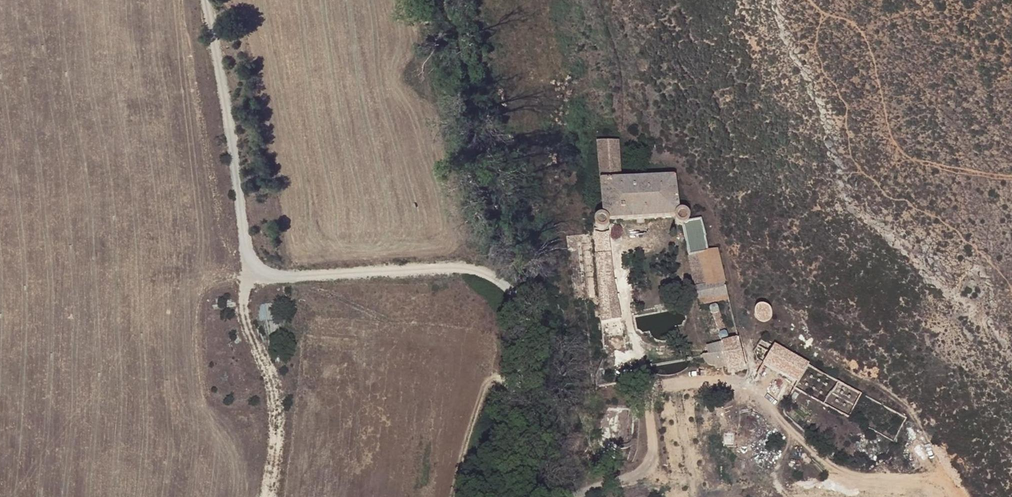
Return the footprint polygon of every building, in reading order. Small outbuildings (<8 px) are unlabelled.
[(670,197),(694,290),(729,282),(718,235),(712,236),(703,202),(693,204),(689,197),(683,192),(677,188),(667,150),(619,158),(609,121),(586,126),(600,197),(588,214),(607,326),(622,322),(606,221),(610,210),(670,197)] [(566,281),(592,276),(582,216),(559,222),(563,258),(566,281)] [(714,313),(723,310),(716,290),(706,293),(714,313)] [(750,310),(754,312),(758,312),(760,311),(763,309),(765,305),(764,300),(762,296),(758,294),(754,294),(750,296),(748,298),(747,302),(747,306),(750,310)] [(745,353),(737,322),(709,331),(705,334),(703,338),(702,343),(703,348),(706,352),(711,355),(724,353),(727,358),(745,353)] [(761,330),(752,346),(762,354),(792,371),(789,377),(846,403),(858,379),(780,340),(761,330)] [(784,388),(789,377),(792,371),(762,354),(752,373),(784,388)]
